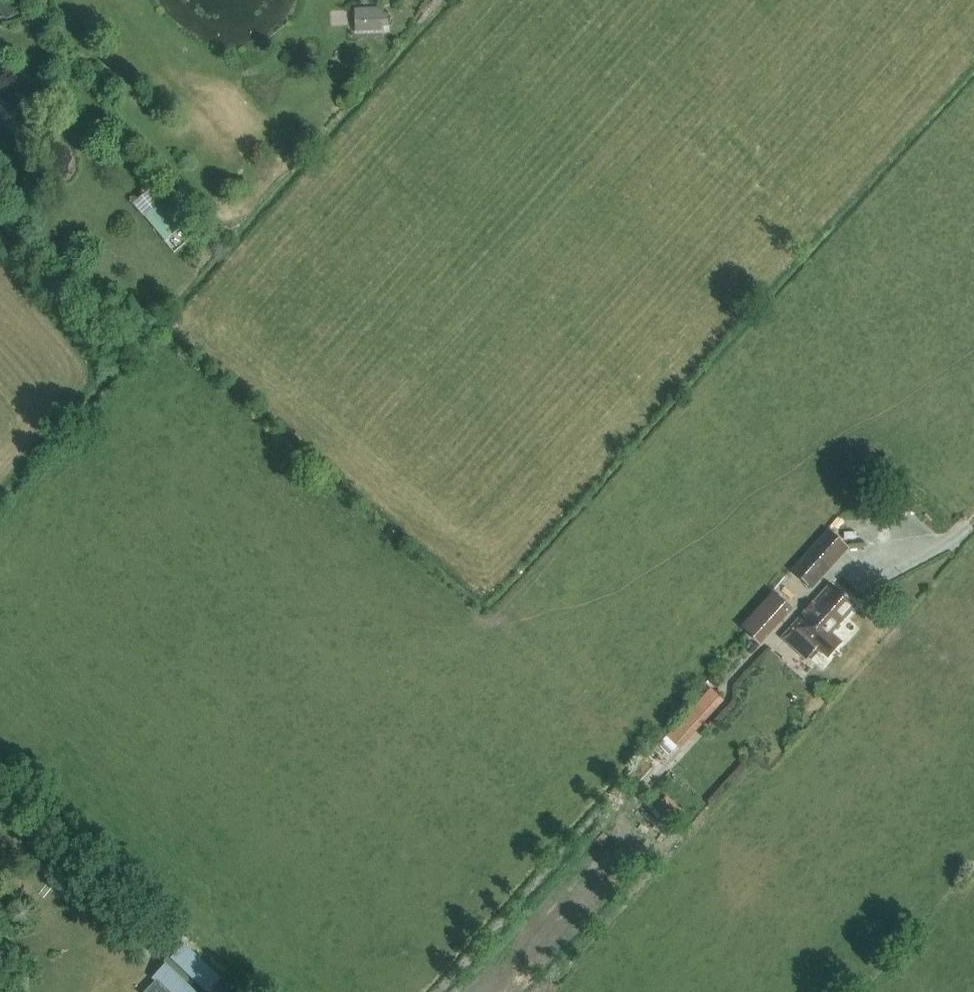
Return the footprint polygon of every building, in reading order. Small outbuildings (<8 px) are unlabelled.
[(383,7),(354,9),(355,35),(389,34),(388,14),(383,14),(383,7)] [(170,240),(187,226),(166,199),(148,214),(170,240)] [(808,554),(793,572),(811,588),(826,571),(808,554)] [(808,656),(816,647),(817,648),(828,658),(841,643),(831,633),(845,618),(844,617),(855,605),(830,583),(783,636),(784,637),(793,627),(815,646),(807,655),(808,656)] [(773,593),(743,625),(758,639),(768,628),(771,632),(792,609),(773,593)] [(715,686),(670,734),(687,749),(731,701),(715,686)] [(219,978),(183,945),(152,979),(157,984),(149,991),(205,991),(219,978)]
